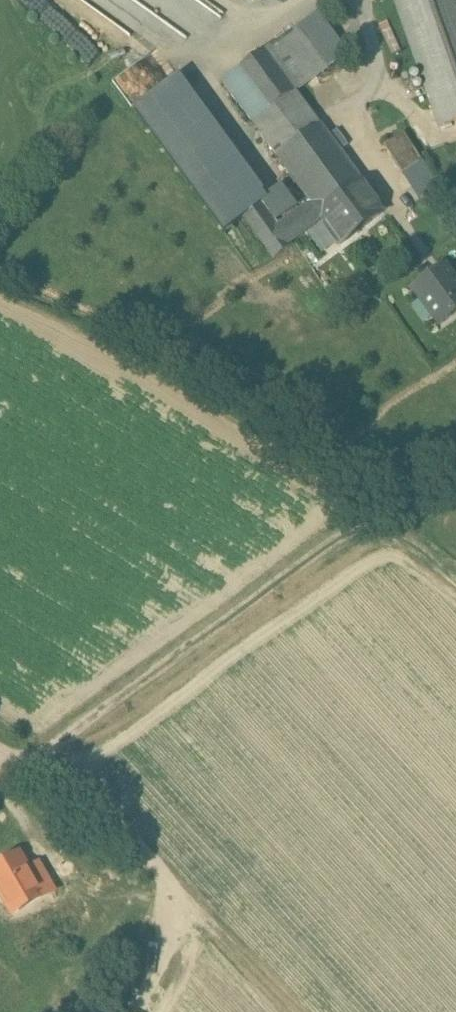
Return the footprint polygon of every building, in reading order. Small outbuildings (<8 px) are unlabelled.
[(199,0),(101,0),(136,31),(150,32),(164,16),(188,37),(218,21),(201,5),(203,3),(199,0)] [(440,126),(455,121),(455,0),(395,0),(440,126)] [(330,68),(300,26),(265,51),(296,93),(330,68)] [(296,93),(265,51),(222,82),(278,158),(321,126),(296,93)] [(272,200),(184,77),(141,108),(229,231),(245,219),(274,260),(291,247),(289,244),(277,227),(263,207),(272,200)] [(321,126),(278,158),(296,182),(338,150),(321,126)] [(423,162),(405,133),(384,146),(403,175),(423,162)] [(338,150),(296,182),(323,220),(324,220),(322,220),(341,245),(384,212),(338,150)] [(308,199),(304,202),(306,206),(277,227),(289,244),(322,220),(323,220),(308,199)] [(448,265),(415,289),(442,327),(455,317),(455,277),(448,265)] [(17,859),(0,821),(0,866),(17,859)]
